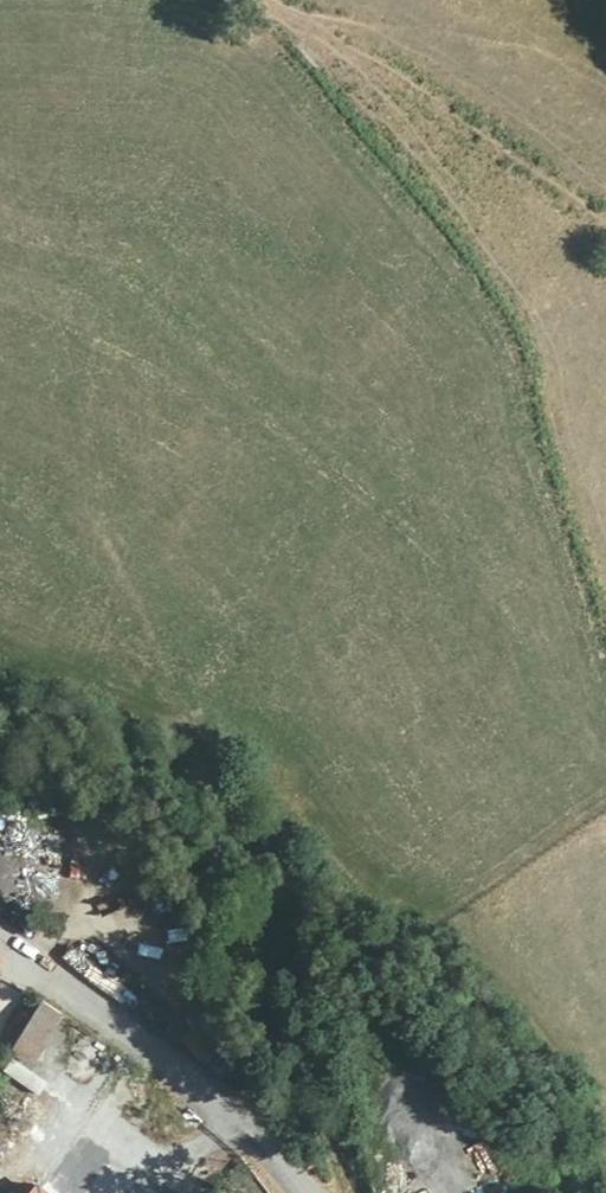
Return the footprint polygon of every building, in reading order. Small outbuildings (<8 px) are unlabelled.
[(65,1012),(45,1000),(15,1047),(34,1061),(65,1012)]
